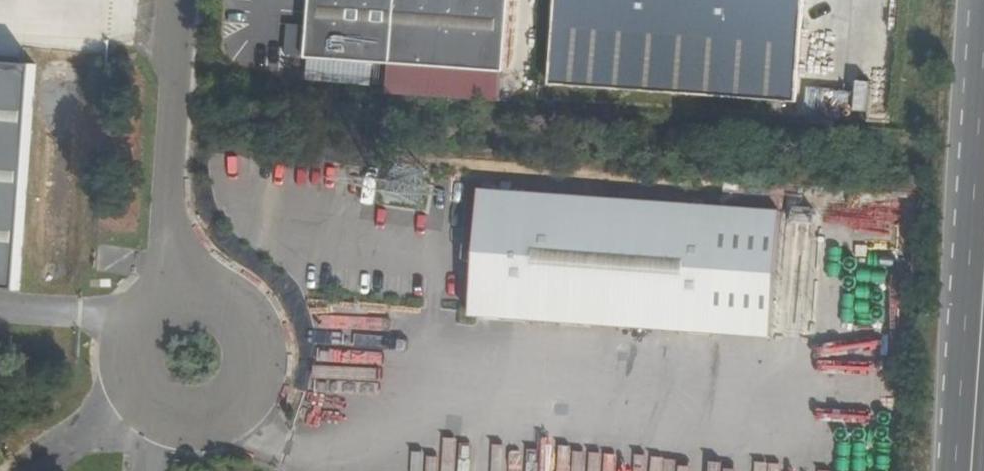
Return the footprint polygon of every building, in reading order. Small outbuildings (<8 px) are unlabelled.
[(309,56),(510,65),(513,0),(312,0),(309,56)] [(556,83),(804,98),(811,0),(561,0),(556,83)] [(288,29),(286,57),(305,58),(307,30),(288,29)] [(25,291),(38,62),(0,61),(0,290),(25,291)] [(480,249),(476,305),(779,323),(787,197),(484,178),(481,234),(480,249)] [(480,249),(481,234),(470,233),(469,248),(480,249)] [(18,337),(0,336),(0,349),(18,350),(18,337)]
